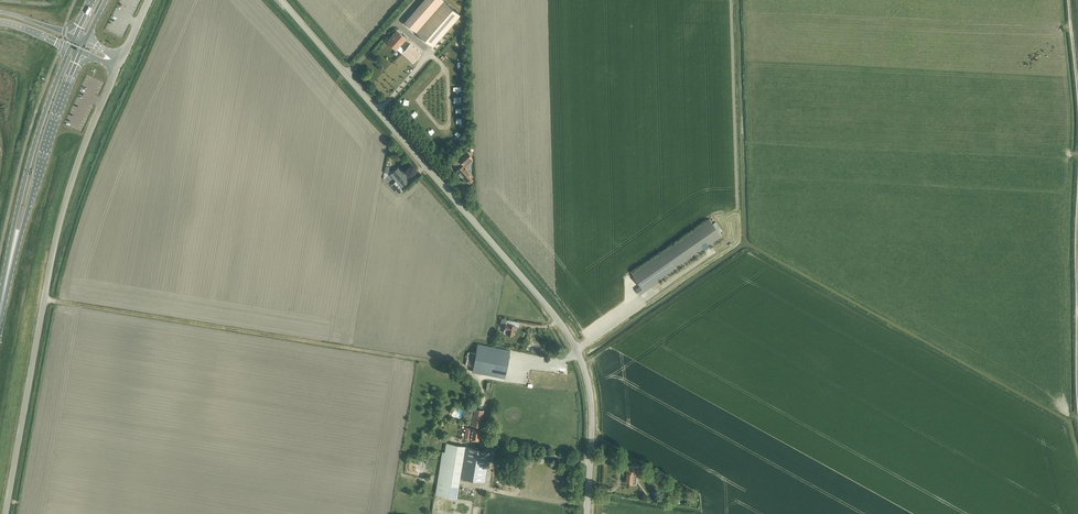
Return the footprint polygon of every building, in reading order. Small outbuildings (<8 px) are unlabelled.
[(433,47),(460,15),(443,0),(423,0),(404,22),(433,47)] [(386,41),(396,49),(406,38),(396,30),(386,41)] [(401,52),(414,63),(422,54),(409,43),(404,48),(405,49),(401,52)] [(465,162),(468,165),(472,162),(472,157),(467,152),(459,159),(463,164),(465,162)] [(467,181),(469,183),(473,180),(471,178),(473,176),(465,168),(467,166),(465,163),(457,170),(467,181)] [(398,183),(401,187),(407,182),(404,179),(405,178),(397,168),(391,173),(399,182),(398,183)] [(394,188),(399,193),(403,190),(398,184),(394,188)] [(636,289),(640,295),(722,237),(709,219),(632,273),(641,286),(636,289)] [(515,325),(518,326),(519,322),(508,320),(508,322),(505,322),(504,329),(503,333),(506,333),(506,334),(513,335),(515,325)] [(472,371),(504,378),(510,350),(477,344),(472,371)] [(467,424),(481,426),(483,410),(470,408),(467,424)] [(464,439),(478,441),(480,429),(466,427),(464,439)] [(429,449),(439,451),(442,434),(432,433),(429,449)] [(459,477),(484,481),(490,449),(446,442),(444,451),(442,451),(435,493),(456,497),(459,477)] [(627,483),(636,484),(638,466),(627,465),(626,473),(627,473),(627,483)]
